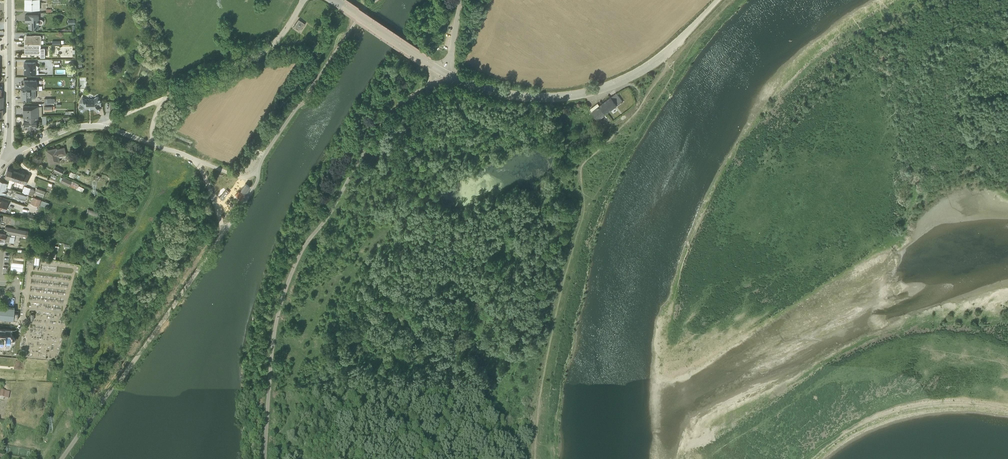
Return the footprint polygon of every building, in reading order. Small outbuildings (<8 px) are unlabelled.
[(25,12),(25,19),(28,19),(28,26),(39,26),(39,21),(41,21),(42,21),(43,20),(43,18),(42,17),(41,17),(39,17),(38,12),(25,12)] [(298,16),(293,23),(299,27),(304,20),(298,16)] [(44,37),(44,32),(41,32),(40,32),(32,32),(25,32),(25,35),(24,35),(24,42),(40,42),(40,38),(44,37)] [(45,49),(48,49),(48,44),(40,44),(40,42),(24,42),(24,51),(32,50),(32,51),(40,51),(40,54),(45,54),(45,49)] [(24,71),(35,71),(36,67),(37,66),(38,65),(38,64),(37,63),(36,62),(35,59),(24,59),(24,71)] [(38,87),(38,77),(23,77),(23,81),(21,81),(21,87),(35,87),(38,87)] [(21,87),(21,97),(31,97),(31,95),(35,95),(35,87),(21,87)] [(606,111),(622,99),(616,91),(600,103),(606,111)] [(81,102),(78,105),(82,109),(86,106),(93,106),(97,110),(102,105),(101,103),(101,100),(101,99),(98,93),(93,96),(86,96),(82,94),(78,100),(81,102)] [(606,111),(598,101),(591,107),(598,117),(606,111)] [(23,103),(23,113),(39,113),(42,113),(41,103),(38,104),(38,103),(23,103)] [(137,109),(118,117),(121,122),(139,114),(137,109)] [(23,114),(24,125),(36,125),(36,118),(38,118),(38,113),(23,114)] [(46,148),(49,161),(60,159),(59,153),(65,152),(64,145),(56,146),(56,145),(46,148)] [(64,167),(55,163),(53,168),(61,172),(64,167)] [(8,179),(12,167),(8,165),(5,172),(7,172),(5,172),(5,173),(4,173),(3,176),(1,175),(1,177),(8,179)] [(13,181),(18,168),(12,167),(6,185),(10,186),(12,180),(13,181)] [(29,172),(18,168),(15,177),(17,178),(16,180),(21,182),(22,180),(26,181),(29,172)] [(62,175),(61,175),(59,178),(60,179),(60,180),(69,184),(69,183),(82,190),(83,187),(78,184),(79,182),(62,174),(62,175)] [(8,179),(1,177),(0,177),(0,190),(25,198),(26,195),(29,196),(30,193),(10,186),(6,185),(8,179)] [(237,192),(235,193),(241,197),(244,191),(245,191),(249,185),(245,182),(241,187),(240,186),(236,191),(237,192)] [(30,185),(27,184),(25,191),(33,193),(35,187),(30,186),(30,185)] [(45,188),(37,185),(35,191),(43,194),(45,188)] [(41,197),(33,194),(31,201),(39,204),(41,197)] [(10,220),(19,222),(21,215),(11,213),(10,220)] [(6,230),(27,234),(28,228),(5,223),(5,226),(7,227),(6,230)] [(4,240),(5,238),(13,240),(15,232),(6,230),(6,232),(0,231),(0,239),(4,240)] [(23,260),(11,259),(10,267),(22,268),(23,260)] [(14,317),(14,308),(14,305),(2,303),(3,301),(2,300),(0,299),(0,316),(14,317)] [(9,343),(9,340),(10,340),(10,339),(12,339),(13,338),(13,337),(14,336),(14,335),(13,334),(12,333),(11,333),(11,332),(10,332),(10,328),(0,327),(0,342),(9,343)] [(4,393),(3,401),(11,402),(13,394),(4,393)]
